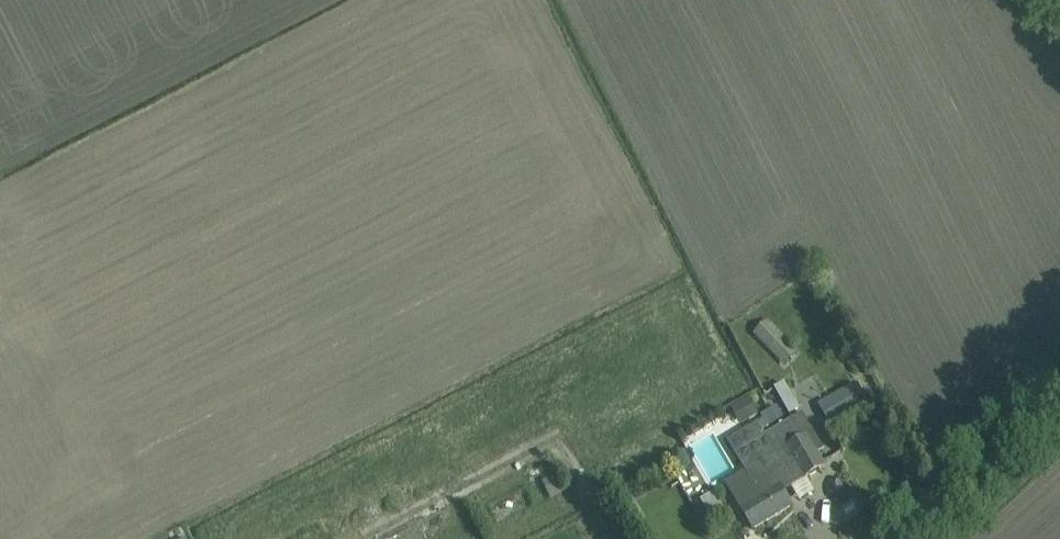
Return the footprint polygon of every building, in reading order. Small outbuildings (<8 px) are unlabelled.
[(768,320),(755,333),(780,358),(793,346),(768,320)] [(818,403),(831,426),(868,405),(855,383),(818,403)] [(776,389),(789,412),(798,406),(785,384),(776,389)] [(750,399),(741,404),(750,419),(759,414),(750,399)] [(768,428),(783,418),(777,406),(761,415),(768,428)] [(792,505),(783,491),(824,467),(807,436),(805,437),(794,419),(786,423),(765,436),(758,424),(743,433),(752,448),(737,457),(747,473),(727,485),(753,529),(792,505)] [(563,493),(559,482),(544,489),(550,499),(563,493)] [(533,499),(544,494),(540,485),(530,490),(533,499)] [(700,501),(707,514),(719,508),(712,494),(700,501)] [(626,516),(638,508),(632,497),(620,505),(626,516)]
